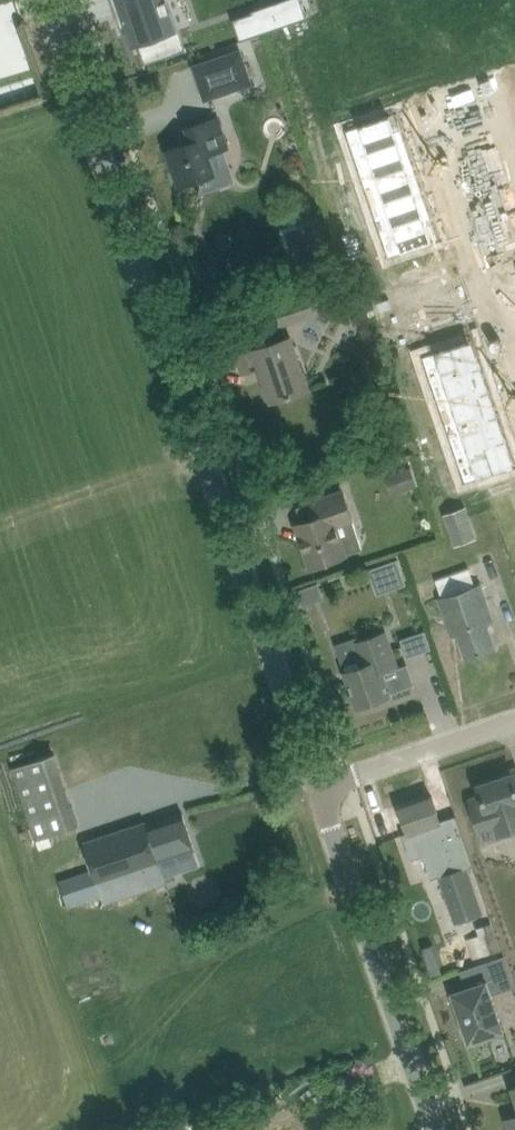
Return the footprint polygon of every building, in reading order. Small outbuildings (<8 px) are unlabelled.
[(122,28),(126,26),(133,46),(141,43),(147,61),(145,61),(146,63),(186,49),(186,47),(184,48),(167,0),(112,0),(122,28)] [(252,12),(233,18),(241,40),(268,30),(308,17),(302,0),(287,0),(252,12)] [(242,48),(193,65),(205,101),(254,84),(242,48)] [(399,110),(348,128),(391,254),(403,250),(404,250),(405,250),(442,237),(399,110)] [(219,116),(209,119),(188,127),(193,140),(168,149),(180,185),(216,172),(210,153),(229,147),(219,116)] [(316,157),(327,153),(324,144),(313,147),(316,157)] [(327,153),(316,157),(319,166),(330,162),(327,153)] [(329,173),(332,182),(343,178),(340,169),(329,173)] [(343,178),(332,182),(335,191),(346,188),(343,178)] [(338,201),(350,197),(346,188),(335,191),(338,201)] [(350,197),(338,201),(341,210),(353,206),(350,197)] [(348,231),(360,227),(357,218),(345,222),(348,231)] [(348,231),(352,240),(363,236),(360,227),(348,231)] [(352,240),(355,249),(366,246),(363,236),(352,240)] [(369,255),(366,246),(355,249),(358,259),(369,255)] [(282,327),(320,313),(312,289),(273,303),(282,327)] [(273,400),(294,393),(309,387),(291,335),(238,353),(245,372),(262,366),(273,400)] [(426,353),(469,480),(481,476),(482,476),(482,475),(514,464),(514,450),(477,336),(426,353)] [(399,381),(410,377),(407,367),(396,371),(399,381)] [(399,381),(402,390),(414,386),(410,377),(399,381)] [(417,395),(414,386),(402,390),(405,399),(417,395)] [(417,395),(405,399),(409,408),(420,405),(417,395)] [(416,430),(427,426),(424,416),(412,420),(416,430)] [(419,439),(430,435),(427,426),(416,430),(419,439)] [(419,439),(422,448),(433,444),(430,435),(419,439)] [(436,454),(433,444),(422,448),(425,457),(436,454)] [(423,475),(424,478),(435,474),(432,465),(421,469),(423,475)] [(396,472),(403,491),(418,485),(411,466),(396,472)] [(435,474),(424,478),(427,487),(439,483),(437,479),(435,474)] [(364,548),(354,520),(344,490),(331,495),(310,502),(315,517),(297,524),(311,567),(332,559),(364,548)] [(478,538),(471,517),(467,506),(443,514),(455,546),(478,538)] [(408,584),(399,559),(386,563),(395,588),(408,584)] [(495,621),(487,600),(481,582),(439,596),(445,615),(452,636),(459,634),(467,658),(497,648),(488,624),(495,621)] [(315,590),(313,584),(298,589),(304,606),(310,604),(315,590)] [(432,648),(426,630),(402,639),(408,656),(432,648)] [(383,670),(397,665),(398,664),(386,631),(364,639),(362,633),(336,643),(358,707),(391,695),(383,670)] [(13,765),(35,838),(81,824),(58,751),(13,765)] [(482,792),(470,795),(482,838),(514,829),(514,767),(478,779),(482,792)] [(434,847),(447,843),(440,821),(442,821),(433,795),(400,807),(409,832),(427,826),(434,847)] [(139,892),(140,894),(168,884),(160,860),(196,848),(183,812),(148,824),(146,821),(85,841),(94,869),(60,880),(68,903),(102,892),(105,903),(139,892)] [(50,836),(37,840),(40,849),(53,844),(50,836)] [(468,866),(461,868),(440,875),(456,922),(484,912),(468,866)] [(467,940),(474,959),(502,950),(493,923),(477,928),(479,936),(467,940)] [(442,972),(434,943),(423,946),(432,975),(442,972)] [(487,978),(510,970),(505,955),(482,962),(487,978)] [(505,1030),(488,980),(466,987),(453,991),(470,1042),(505,1030)]
